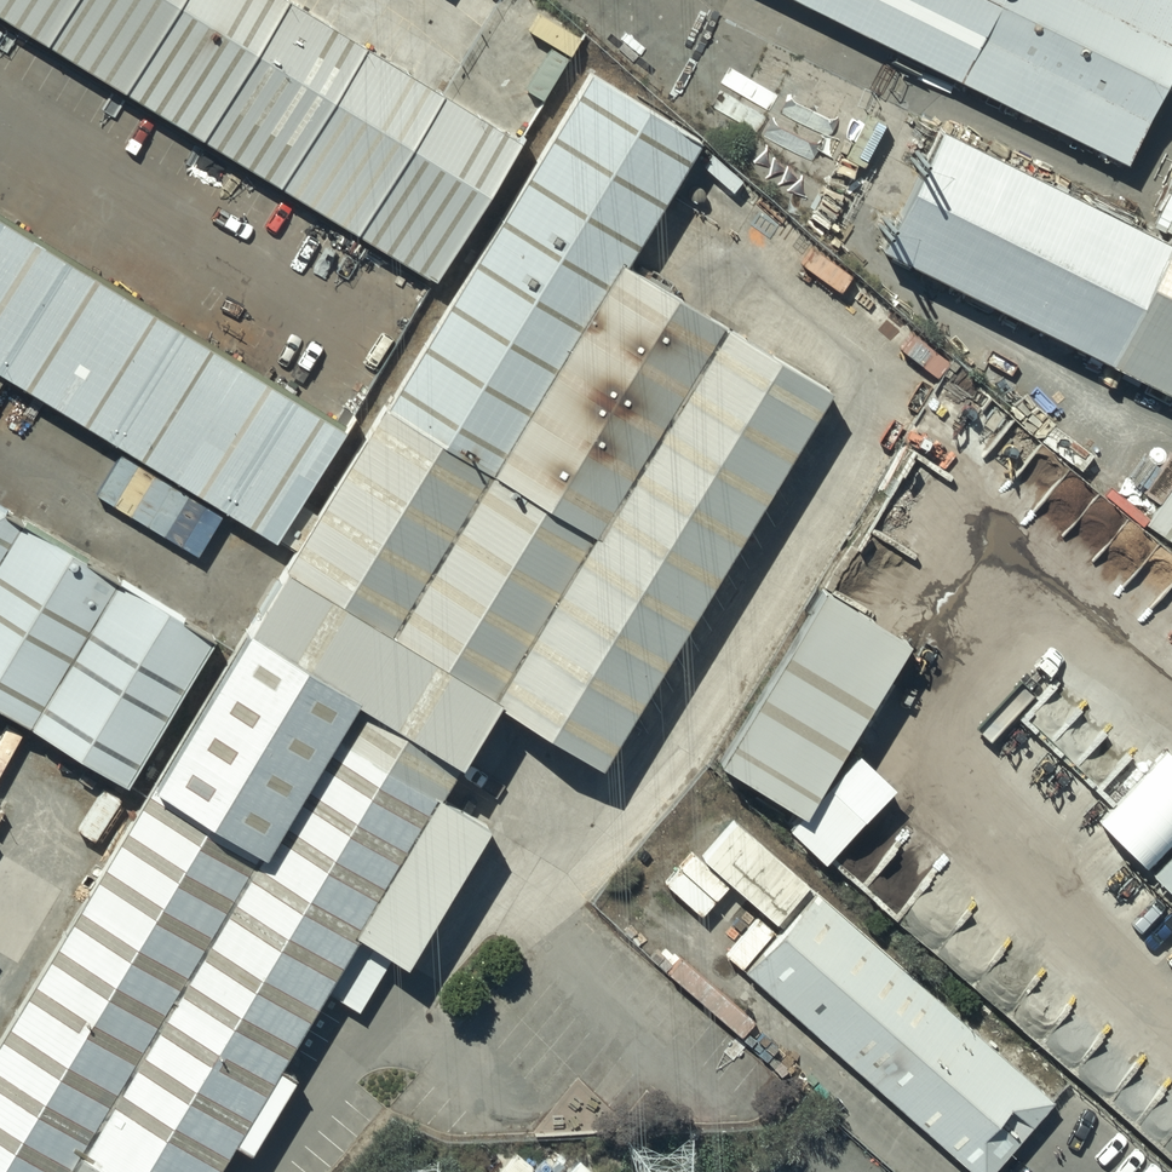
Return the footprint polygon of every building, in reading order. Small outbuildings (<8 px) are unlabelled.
[(328,0),(12,0),(423,248),(508,109),(328,0)] [(1091,146),(1163,0),(797,0),(1091,146)] [(371,376),(474,438),(601,230),(674,109),(571,46),(371,376)] [(858,212),(1089,327),(1145,216),(914,101),(858,212)] [(1089,327),(1171,368),(1171,162),(1145,216),(1089,327)] [(281,516),(350,404),(0,193),(0,346),(281,516)] [(281,516),(235,593),(447,721),(478,670),(580,731),(808,356),(601,230),(474,438),(371,376),(368,374),(350,404),(281,516)] [(1132,497),(1171,523),(1171,434),(1132,497)] [(119,753),(199,621),(0,502),(0,682),(119,753)] [(889,603),(804,552),(698,727),(782,779),(889,603)] [(222,584),(199,621),(119,753),(0,948),(0,1171),(182,1171),(454,725),(235,593),(222,584)] [(1138,739),(1087,795),(1171,874),(1171,771),(1138,739)] [(764,898),(799,858),(716,786),(681,826),(764,898)] [(1051,1077),(804,861),(733,942),(980,1158),(1051,1077)]
